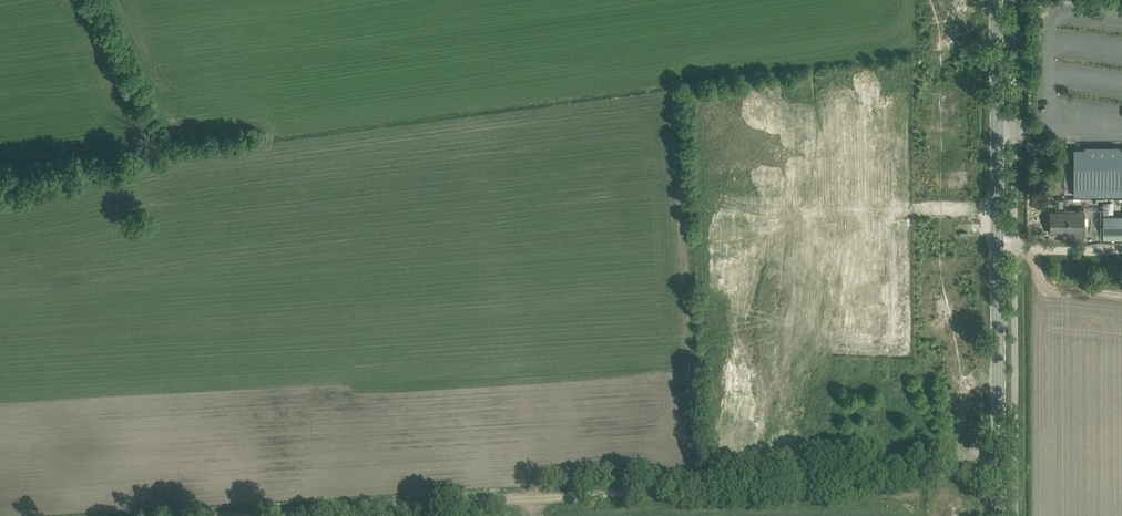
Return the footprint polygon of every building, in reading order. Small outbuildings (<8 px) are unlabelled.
[(1075,196),(1121,196),(1121,150),(1117,150),(1117,155),(1087,155),(1087,150),(1075,150),(1075,196)] [(1051,230),(1056,230),(1063,230),(1063,233),(1084,233),(1084,212),(1083,212),(1083,215),(1068,216),(1068,212),(1051,212),(1051,230)] [(1103,215),(1103,233),(1121,233),(1121,215),(1103,215)]
